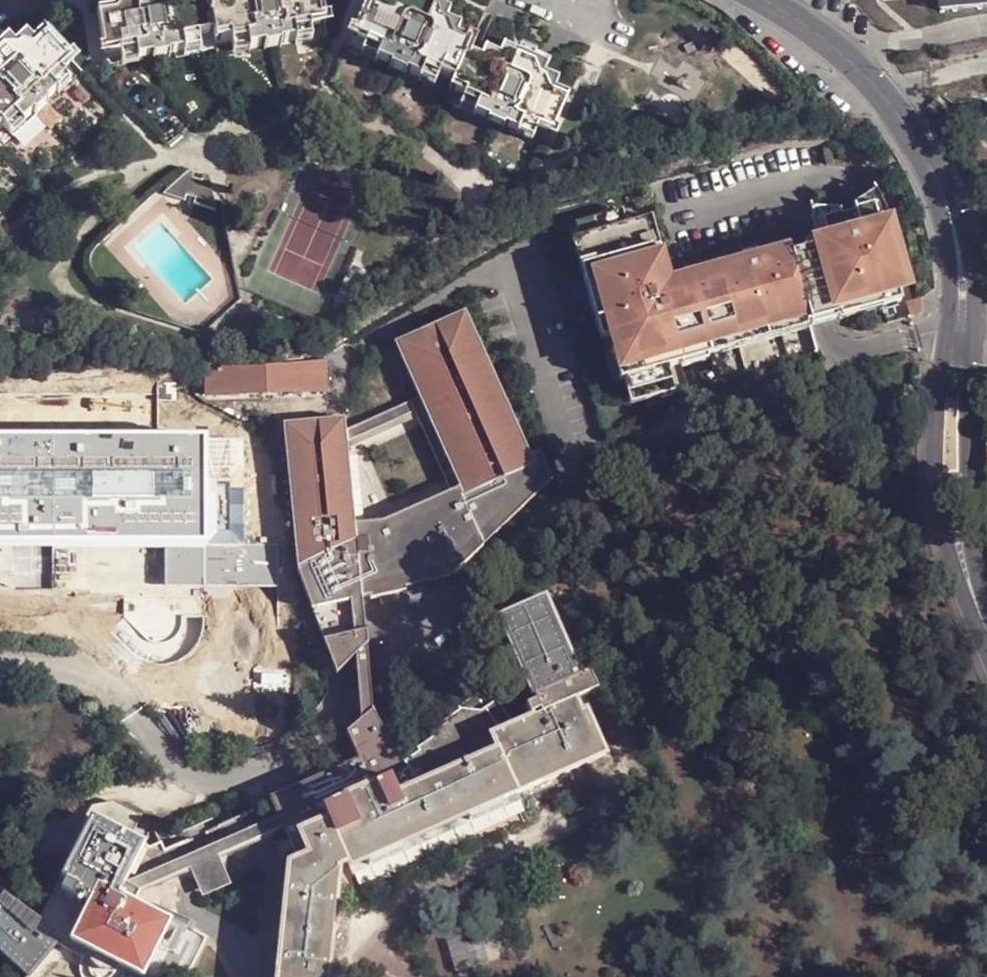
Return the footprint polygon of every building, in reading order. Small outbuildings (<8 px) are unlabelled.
[(93,50),(122,46),(125,59),(140,57),(141,61),(156,58),(157,55),(168,53),(168,40),(199,36),(200,46),(235,43),(239,52),(251,49),(253,52),(271,51),(271,47),(283,44),(280,21),(312,16),(309,0),(200,0),(198,0),(102,0),(103,6),(88,9),(93,50)] [(557,100),(544,92),(547,84),(535,79),(539,70),(492,50),(488,59),(474,52),(469,60),(455,54),(458,44),(445,37),(448,32),(435,25),(438,16),(403,0),(395,0),(391,5),(376,1),(372,8),(358,1),(342,41),(369,54),(366,64),(380,70),(379,75),(390,79),(393,75),(404,80),(410,69),(438,83),(433,92),(467,109),(464,117),(475,122),(473,126),(489,133),(491,131),(504,137),(515,116),(545,129),(557,100)] [(941,9),(986,5),(986,0),(941,0),(941,9)] [(46,28),(36,39),(28,32),(18,42),(11,35),(0,46),(0,126),(5,122),(10,127),(21,116),(25,121),(36,109),(39,111),(50,100),(48,99),(59,88),(55,85),(68,74),(67,73),(78,61),(46,28)] [(192,168),(167,191),(189,198),(191,193),(200,195),(198,200),(219,208),(212,174),(207,173),(205,179),(196,175),(197,170),(192,168)] [(877,299),(879,306),(897,301),(893,287),(900,286),(895,271),(901,270),(890,226),(884,208),(874,188),(851,203),(853,210),(840,214),(838,206),(809,206),(820,245),(796,251),(788,253),(786,246),(713,265),(715,273),(670,284),(659,278),(654,259),(661,257),(650,213),(624,219),(584,230),(591,259),(584,260),(600,317),(607,315),(615,346),(622,344),(630,373),(633,372),(640,397),(670,389),(663,364),(677,360),(674,350),(728,336),(727,332),(743,328),(745,334),(772,328),(770,320),(812,309),(849,299),(851,306),(877,299)] [(401,351),(421,392),(466,491),(483,532),(497,525),(499,528),(556,472),(543,445),(533,450),(467,303),(427,322),(432,336),(401,351)] [(327,388),(326,358),(300,359),(242,358),(206,360),(206,390),(327,388)] [(0,370),(0,395),(74,391),(110,389),(160,386),(160,371),(128,367),(113,367),(0,370)] [(110,389),(74,391),(74,411),(111,409),(110,389)] [(421,392),(337,430),(348,437),(416,407),(421,392)] [(421,392),(416,407),(453,487),(466,491),(421,392)] [(337,430),(294,435),(303,533),(295,534),(298,569),(322,629),(321,629),(338,673),(369,642),(367,617),(365,617),(363,594),(372,593),(373,597),(409,593),(408,589),(418,587),(415,583),(450,566),(464,553),(467,559),(487,540),(483,532),(466,491),(390,527),(348,531),(337,430)] [(348,437),(337,430),(348,531),(357,520),(348,437)] [(386,517),(357,520),(348,531),(390,527),(466,491),(453,487),(386,517)] [(501,617),(536,693),(542,690),(557,684),(581,673),(546,597),(501,617)] [(493,734),(509,726),(508,722),(513,720),(499,697),(487,705),(480,693),(461,706),(463,709),(447,720),(449,722),(433,734),(434,736),(419,748),(420,750),(404,761),(417,784),(499,747),(493,734)] [(579,695),(574,698),(601,754),(604,751),(579,695)] [(574,698),(509,726),(493,734),(499,747),(417,784),(398,792),(391,776),(377,783),(325,807),(330,818),(301,831),(311,854),(301,859),(290,863),(279,976),(329,976),(340,864),(349,861),(565,763),(568,768),(601,754),(574,698)] [(374,708),(347,731),(360,758),(364,756),(377,783),(391,776),(398,792),(417,784),(404,761),(374,708)] [(345,765),(360,758),(347,731),(334,742),(345,765)] [(345,765),(271,798),(272,800),(280,816),(285,825),(296,821),(301,831),(330,818),(325,807),(377,783),(364,756),(360,758),(345,765)] [(565,763),(349,861),(351,866),(568,768),(565,763)] [(94,814),(129,833),(140,811),(116,799),(92,801),(75,832),(83,836),(94,814)] [(57,938),(66,944),(71,934),(100,881),(117,891),(123,879),(145,842),(129,833),(94,814),(83,836),(76,847),(39,915),(34,926),(57,938)] [(131,883),(142,889),(285,825),(280,816),(131,883)] [(301,859),(311,854),(301,831),(296,821),(285,825),(301,859)] [(76,847),(83,836),(75,832),(68,843),(76,847)] [(123,879),(131,883),(150,845),(145,842),(123,879)] [(136,901),(142,889),(131,883),(123,879),(117,891),(136,901)] [(144,974),(171,919),(136,901),(117,891),(100,881),(71,934),(144,974)] [(0,899),(0,903),(9,911),(17,901),(5,893),(0,899)] [(17,901),(9,911),(31,931),(34,926),(39,915),(17,901)] [(57,938),(34,926),(31,931),(9,911),(0,903),(0,946),(27,971),(57,938)] [(144,974),(150,976),(180,976),(202,934),(171,919),(144,974)] [(66,944),(82,953),(91,957),(115,970),(127,976),(150,976),(144,974),(71,934),(66,944)]
